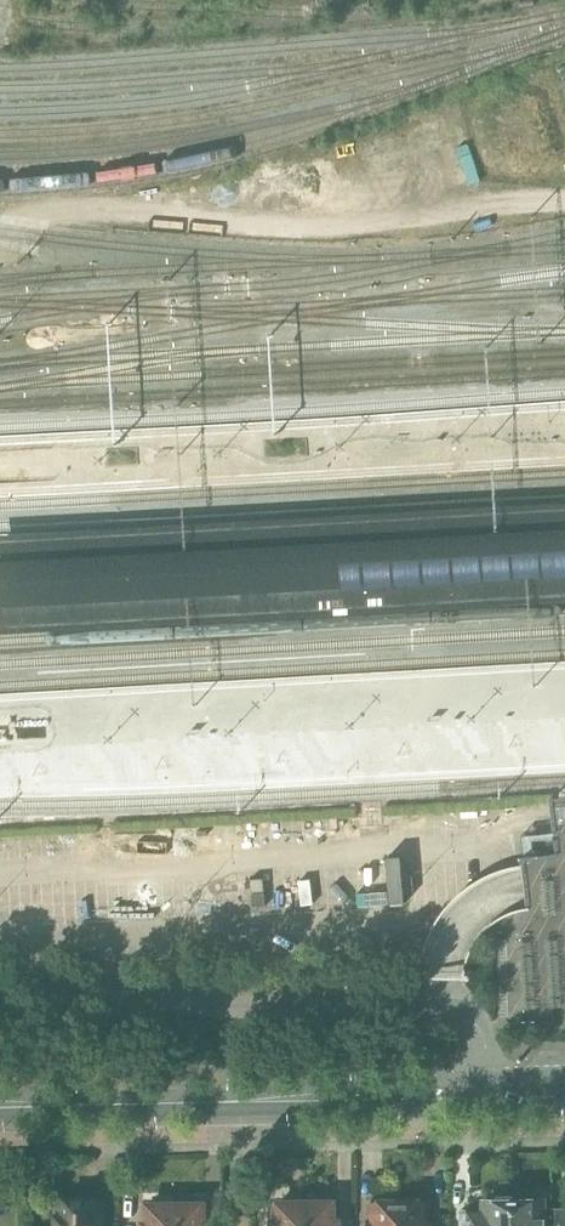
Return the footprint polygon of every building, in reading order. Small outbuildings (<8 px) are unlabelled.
[(252,893),(265,892),(264,879),(251,880),(252,893)] [(253,908),(266,907),(265,893),(252,894),(253,908)] [(367,1222),(367,1225),(400,1225),(400,1202),(372,1203),(372,1222),(367,1222)] [(400,1202),(400,1225),(432,1225),(432,1221),(427,1221),(427,1202),(400,1202)] [(98,1203),(60,1203),(60,1225),(99,1225),(98,1203)] [(514,1204),(515,1225),(564,1225),(564,1218),(561,1218),(561,1211),(546,1211),(546,1207),(536,1207),(536,1203),(514,1204)] [(274,1224),(274,1225),(306,1225),(306,1204),(279,1205),(279,1224),(274,1224)] [(306,1204),(306,1225),(339,1225),(338,1223),(333,1223),(333,1204),(306,1204)] [(514,1204),(493,1204),(493,1208),(484,1208),(484,1212),(468,1212),(468,1219),(463,1219),(463,1225),(515,1225),(514,1204)] [(176,1205),(148,1206),(149,1225),(176,1225),(176,1205)] [(176,1225),(209,1225),(204,1225),(203,1205),(176,1205),(176,1225)]
